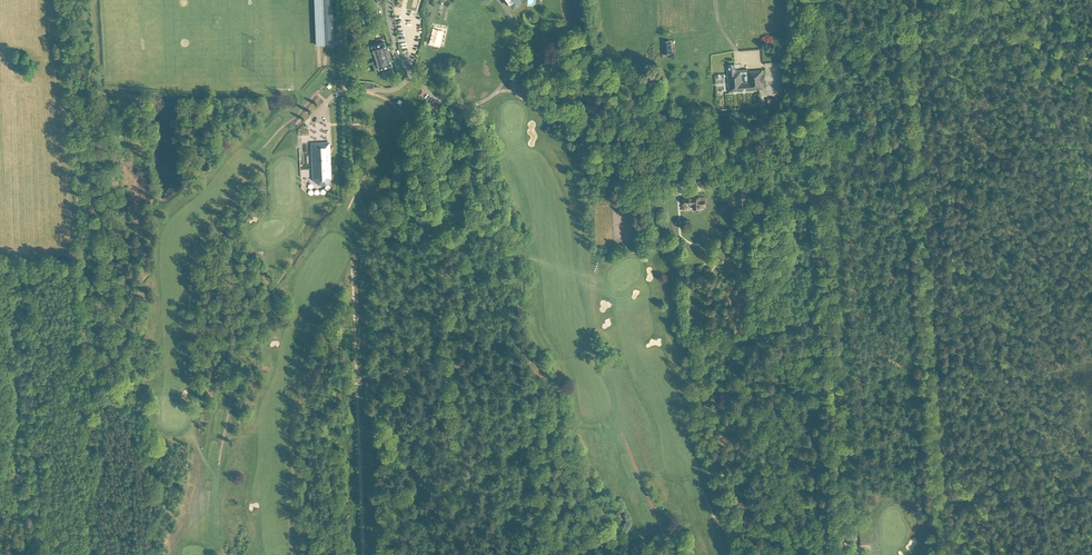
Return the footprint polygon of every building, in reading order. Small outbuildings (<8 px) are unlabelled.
[(324,1),(321,2),(322,45),(325,45),(330,44),(328,0),(324,0),(324,1)] [(512,7),(513,6),(515,9),(517,11),(519,11),(527,6),(527,0),(506,0),(512,7)] [(663,53),(672,52),(671,40),(662,40),(663,53)] [(375,57),(389,53),(388,47),(386,48),(384,41),(371,46),(373,52),(375,57)] [(389,53),(375,57),(377,62),(376,63),(378,69),(392,65),(390,59),(391,58),(389,53)] [(735,71),(735,64),(728,64),(729,66),(727,66),(729,91),(759,89),(759,87),(764,87),(763,69),(746,71),(742,72),(742,71),(735,71)] [(329,175),(331,175),(329,146),(322,146),(322,144),(319,144),(319,146),(312,147),(313,176),(315,176),(315,178),(317,180),(319,182),(322,182),(325,181),(327,180),(328,178),(329,175)] [(744,186),(744,185),(745,185),(744,183),(738,183),(738,185),(741,185),(741,186),(739,186),(739,192),(738,192),(738,203),(740,203),(740,205),(745,205),(745,203),(746,203),(746,191),(745,191),(745,186),(744,186)] [(701,198),(701,197),(684,198),(683,199),(683,201),(684,202),(684,204),(693,204),(693,208),(694,208),(695,209),(698,209),(699,208),(700,208),(700,207),(705,207),(705,198),(701,198)]
